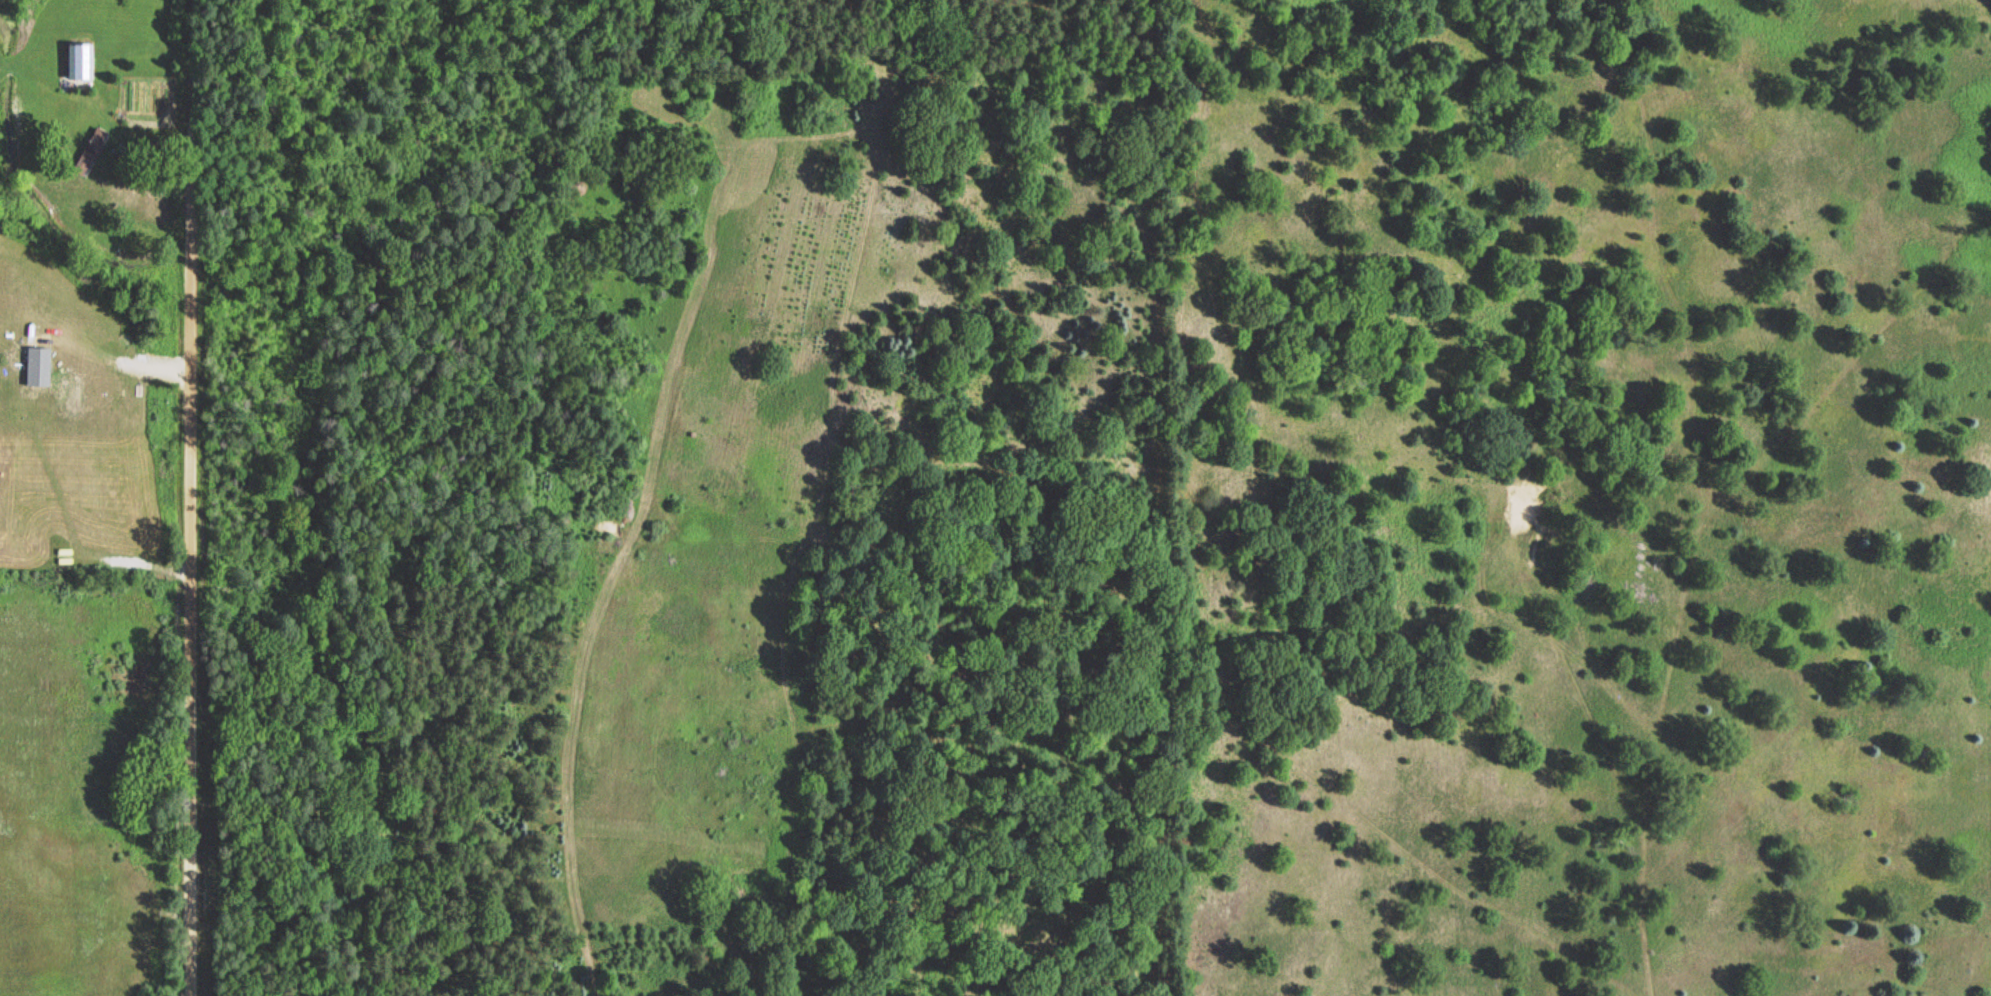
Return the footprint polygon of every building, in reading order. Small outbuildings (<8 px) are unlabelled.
[(88,46),(64,46),(64,83),(88,83),(88,46)]
